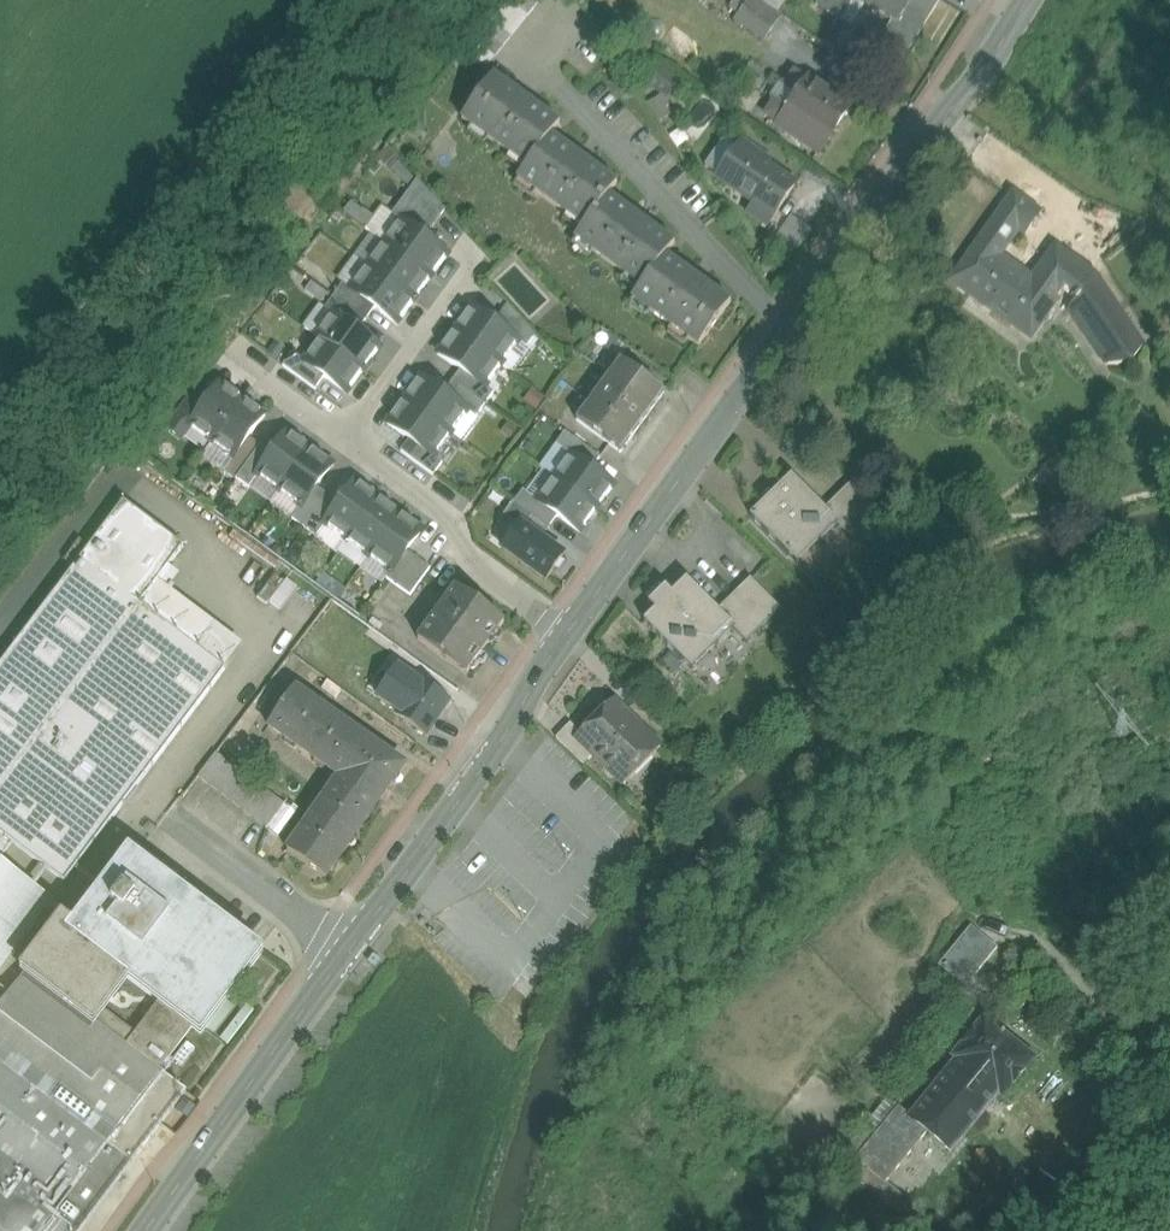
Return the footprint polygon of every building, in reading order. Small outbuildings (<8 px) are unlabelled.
[(816,5),(840,20),(853,0),(819,0),(816,5)] [(867,6),(866,6),(893,22),(879,44),(904,59),(940,0),(938,0),(937,1),(935,0),(870,0),(867,6)] [(677,84),(659,72),(646,90),(664,102),(677,84)] [(559,124),(495,77),(495,76),(494,75),(462,119),(527,167),(551,137),(552,136),(561,124),(560,123),(559,124)] [(848,108),(799,75),(777,106),(812,129),(804,141),(819,150),(848,108)] [(552,136),(551,137),(527,167),(518,178),(584,227),(587,223),(609,197),(609,196),(618,184),(617,183),(616,184),(552,136)] [(725,180),(743,153),(724,140),(707,167),(725,180)] [(795,186),(744,151),(743,153),(725,180),(723,181),(755,203),(749,213),(768,226),(795,186)] [(445,210),(418,181),(393,215),(402,221),(425,238),(445,210)] [(609,196),(609,197),(587,223),(584,227),(575,239),(641,287),(667,257),(667,256),(676,244),(675,243),(674,244),(609,196)] [(1079,267),(1055,250),(1033,282),(998,257),(1018,229),(1022,232),(1036,213),(1013,196),(999,216),(1000,216),(980,245),(979,244),(952,282),(1010,323),(1009,324),(1011,326),(1012,325),(1028,336),(1027,337),(1031,339),(1032,337),(1031,336),(1057,300),(1056,299),(1065,287),(1079,267)] [(796,214),(780,235),(799,249),(815,228),(796,214)] [(425,238),(402,221),(385,244),(432,278),(449,255),(425,238)] [(368,268),(415,301),(432,278),(385,244),(368,268)] [(667,256),(667,257),(641,287),(633,299),(699,347),(731,303),(730,302),(729,303),(667,256)] [(1142,348),(1096,278),(1079,267),(1065,287),(1079,297),(1069,310),(1107,367),(1130,365),(1142,348)] [(415,301),(368,268),(351,290),(375,308),(398,324),(415,301)] [(351,290),(343,284),(335,297),(367,320),(375,308),(351,290)] [(535,337),(508,306),(495,324),(519,342),(527,348),(535,337)] [(495,324),(473,308),(456,331),(503,365),(519,342),(495,324)] [(321,340),(364,371),(380,349),(334,315),(318,338),(321,340)] [(503,365),(456,331),(439,355),(461,371),(486,388),(503,365)] [(364,371),(321,340),(305,362),(325,377),(348,394),(364,371)] [(305,362),(293,353),(284,367),(316,390),(325,377),(305,362)] [(664,394),(621,361),(590,403),(634,435),(664,394)] [(486,388),(461,371),(453,382),(485,406),(494,394),(486,388)] [(444,394),(422,378),(405,401),(451,435),(468,412),(444,394)] [(485,406),(453,382),(444,394),(468,412),(476,418),(485,406)] [(205,406),(190,426),(212,442),(243,399),(221,383),(205,406)] [(192,397),(169,429),(181,438),(190,426),(205,406),(192,397)] [(243,399),(212,442),(234,459),(250,438),(265,416),(243,399)] [(451,435),(405,401),(388,424),(410,441),(434,458),(435,458),(451,435)] [(634,435),(590,403),(577,421),(621,453),(634,435)] [(273,454),(257,475),(258,476),(280,492),(311,449),(289,433),(273,454)] [(261,446),(250,438),(234,459),(225,471),(236,480),(237,479),(261,446)] [(434,458),(410,441),(402,452),(434,476),(443,464),(435,458),(434,458)] [(261,446),(237,479),(249,488),(258,476),(257,475),(273,454),(261,446)] [(311,449),(280,492),(301,508),(302,508),(317,488),(333,465),(311,449)] [(553,477),(595,509),(612,486),(570,455),(553,477)] [(595,509),(553,477),(537,499),(557,514),(579,531),(595,509)] [(792,477),(751,517),(789,557),(811,536),(819,544),(838,525),(839,524),(825,510),(792,477)] [(340,505),(325,525),(326,525),(347,541),(379,498),(357,482),(340,505)] [(852,483),(825,510),(839,524),(838,525),(854,542),(873,523),(882,514),(852,483)] [(317,488),(302,508),(301,508),(293,520),(305,528),(328,496),(317,488)] [(328,496),(305,528),(317,537),(326,525),(325,525),(340,505),(328,496)] [(379,498),(347,541),(370,557),(401,515),(379,498)] [(184,547),(124,502),(81,560),(140,605),(170,565),(184,547)] [(423,531),(401,515),(370,557),(392,573),(423,531)] [(564,556),(521,525),(503,549),(547,581),(564,556)] [(0,666),(0,833),(14,844),(38,862),(57,877),(65,882),(226,669),(140,605),(81,560),(80,559),(79,562),(77,560),(71,568),(73,569),(0,666)] [(140,605),(226,669),(244,647),(170,593),(184,575),(170,565),(140,605)] [(752,579),(718,612),(736,629),(749,643),(782,611),(752,579)] [(687,580),(673,594),(666,588),(649,605),(656,611),(645,622),(685,663),(708,641),(715,649),(736,629),(718,612),(687,580)] [(504,623),(456,588),(418,640),(467,675),(504,623)] [(399,712),(420,682),(399,668),(378,698),(399,712)] [(449,702),(420,682),(399,712),(397,715),(426,736),(449,702)] [(404,766),(295,689),(269,727),(341,777),(288,852),(326,879),(404,766)] [(661,749),(614,702),(581,735),(577,739),(594,755),(625,786),(661,749)] [(570,724),(556,739),(584,766),(594,755),(577,739),(581,735),(570,724)] [(285,805),(216,753),(198,777),(267,828),(285,805)] [(9,850),(14,844),(0,833),(0,862),(9,850)] [(54,936),(28,971),(160,1071),(197,1023),(201,1026),(256,954),(168,887),(179,872),(155,854),(146,847),(131,835),(81,901),(54,936)] [(34,868),(24,881),(43,896),(54,881),(57,877),(38,862),(34,868)] [(50,901),(43,896),(24,881),(0,864),(0,968),(50,901)] [(971,926),(939,966),(959,982),(971,968),(977,973),(998,948),(971,926)] [(28,971),(0,1007),(0,1043),(118,1131),(163,1072),(160,1071),(28,971)] [(913,1117),(911,1119),(928,1133),(951,1152),(999,1093),(1003,1096),(1033,1059),(985,1020),(955,1057),(959,1060),(913,1117)] [(118,1131),(0,1043),(0,1064),(109,1144),(118,1131)] [(0,1064),(0,1155),(64,1203),(109,1144),(0,1064)] [(188,1092),(163,1072),(118,1131),(109,1144),(132,1163),(188,1092)] [(899,1106),(877,1134),(866,1125),(836,1163),(900,1215),(911,1203),(887,1184),(928,1133),(911,1119),(913,1117),(899,1106)] [(43,1230),(81,1230),(132,1163),(109,1144),(64,1203),(50,1222),(43,1230)] [(50,1222),(64,1203),(0,1155),(0,1185),(50,1222)] [(0,1185),(0,1230),(43,1230),(50,1222),(0,1185)]
